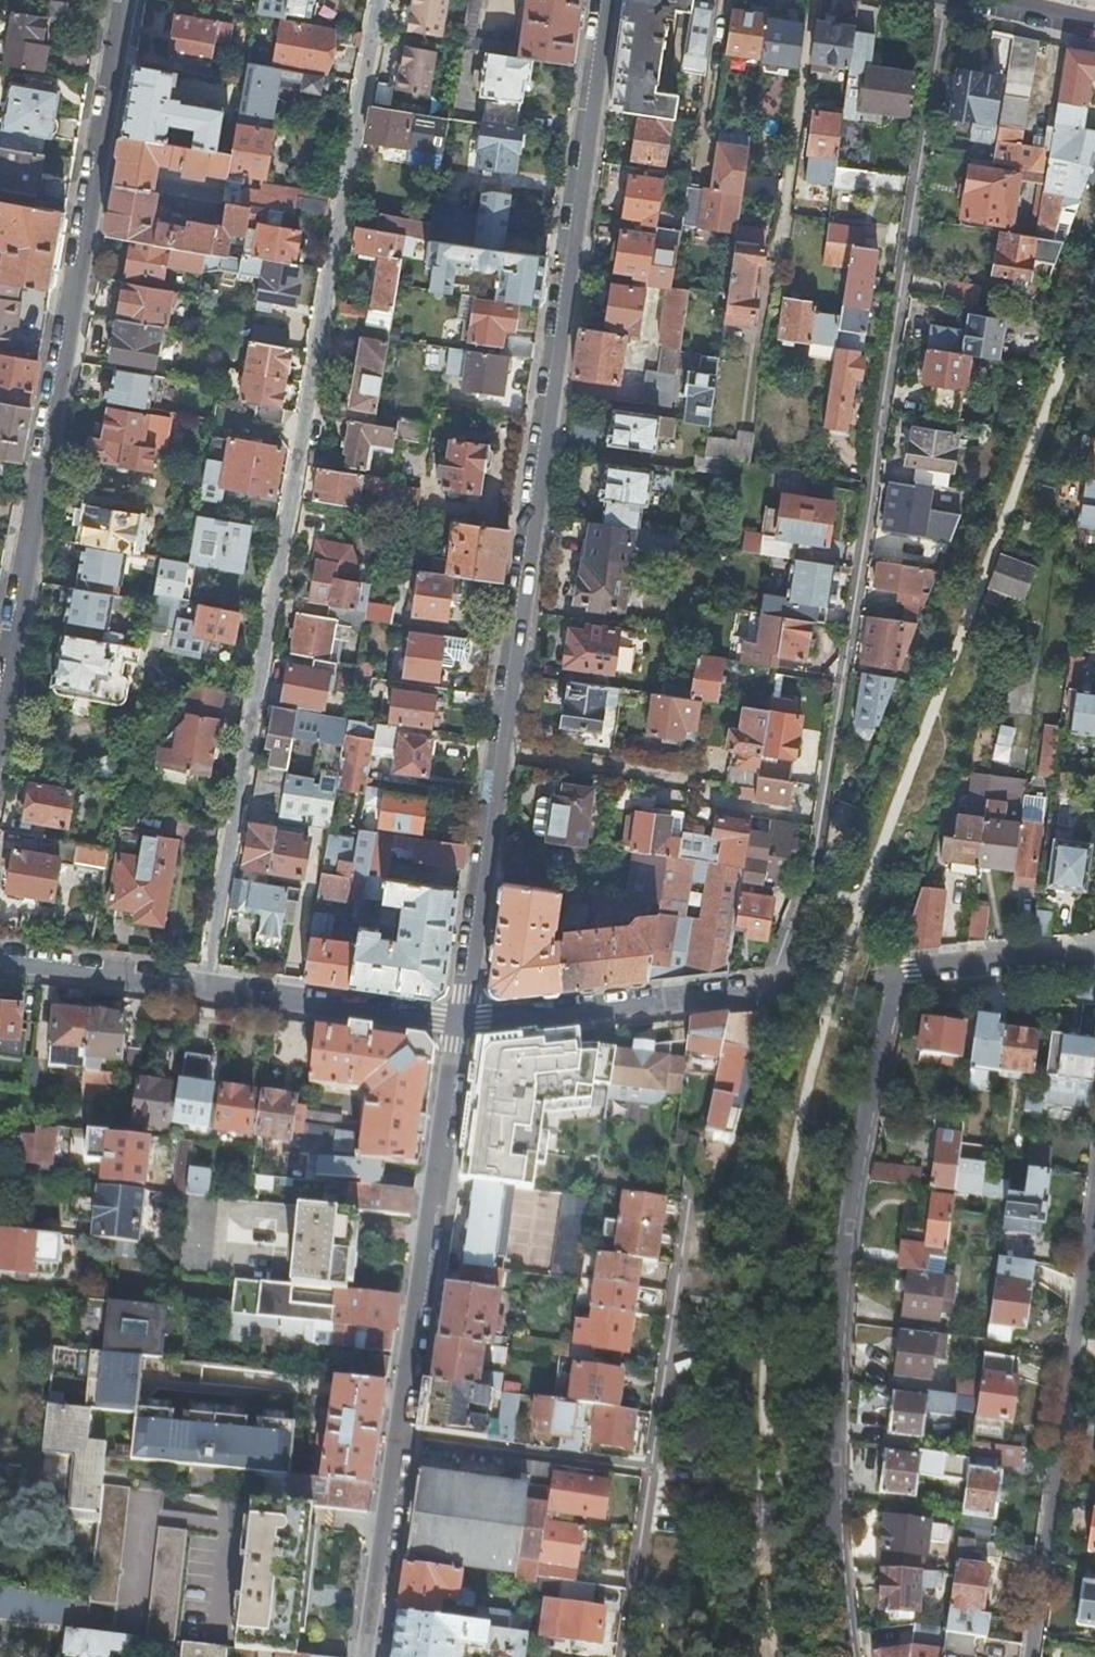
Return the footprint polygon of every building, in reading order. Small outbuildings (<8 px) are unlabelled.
[(46,17),(65,20),(68,4),(47,0),(40,0),(38,14),(37,15),(46,17)] [(256,13),(286,18),(287,12),(310,16),(313,0),(259,0),(256,13)] [(407,28),(445,35),(450,0),(412,0),(407,28)] [(461,46),(486,50),(488,39),(475,37),(479,6),(484,6),(485,0),(468,0),(460,46),(461,46)] [(519,55),(532,57),(574,63),(583,0),(531,0),(529,17),(524,16),(519,55)] [(677,103),(679,92),(656,88),(658,80),(661,63),(667,61),(671,37),(665,34),(666,26),(669,26),(670,21),(667,20),(668,15),(675,17),(677,6),(682,7),(672,71),(682,73),(683,69),(694,0),(626,0),(611,107),(641,111),(653,113),(675,116),(677,103)] [(704,73),(715,2),(698,0),(694,0),(683,69),(704,73)] [(769,12),(734,7),(727,50),(763,56),(769,12)] [(6,64),(43,71),(48,45),(36,43),(37,36),(43,37),(46,17),(37,15),(38,14),(15,10),(14,10),(5,64),(6,64)] [(169,58),(211,65),(219,20),(208,18),(177,12),(169,58)] [(763,56),(762,62),(765,62),(767,68),(780,69),(783,65),(798,67),(800,55),(799,55),(804,18),(769,12),(763,56)] [(355,45),(357,30),(332,26),(331,28),(282,19),(275,63),(325,72),(330,47),(335,47),(336,41),(355,45)] [(851,63),(856,26),(819,20),(813,68),(827,70),(829,60),(851,63)] [(1014,33),(998,29),(992,65),(1002,66),(1009,67),(1014,33)] [(1009,67),(1000,124),(1021,127),(1037,38),(1014,33),(1009,67)] [(429,92),(437,49),(404,43),(397,87),(429,92)] [(1063,238),(1094,150),(1094,130),(1083,125),(1091,77),(1094,55),(1094,50),(1067,45),(1054,126),(1048,125),(1044,147),(1018,142),(1021,127),(1000,124),(994,159),(1040,167),(1042,167),(1048,168),(1037,234),(1063,238)] [(519,55),(487,50),(485,64),(483,64),(482,69),(476,68),(473,82),(482,84),(481,93),(488,94),(484,121),(517,126),(520,99),(522,99),(525,78),(529,79),(532,57),(519,55)] [(123,132),(216,149),(220,129),(224,130),(227,115),(222,115),(223,105),(173,96),(177,70),(135,62),(123,132)] [(1002,66),(992,65),(982,63),(982,69),(960,65),(952,113),(975,117),(972,137),(992,139),(1002,73),(1001,73),(1002,66)] [(860,107),(909,114),(915,71),(867,64),(863,88),(857,87),(855,104),(860,105),(860,107)] [(209,75),(244,81),(246,71),(211,65),(209,75)] [(301,81),(300,93),(319,95),(321,75),(248,68),(243,116),(273,119),(278,78),(301,81)] [(841,72),(837,101),(846,102),(850,73),(841,72)] [(0,144),(0,145),(43,153),(45,153),(48,137),(50,137),(58,92),(11,83),(0,144)] [(769,97),(757,95),(755,111),(767,112),(769,97)] [(404,109),(372,104),(365,139),(385,142),(383,157),(417,163),(420,147),(443,151),(443,150),(449,116),(449,115),(405,108),(404,109)] [(840,143),(844,114),(816,110),(810,151),(839,155),(840,143)] [(652,120),(653,113),(641,111),(640,118),(652,120)] [(668,162),(675,116),(653,113),(652,120),(640,118),(634,157),(653,160),(668,162)] [(474,120),(449,116),(443,150),(469,154),(474,120)] [(722,129),(752,133),(753,125),(717,120),(716,129),(722,129)] [(232,152),(237,122),(231,121),(225,150),(232,152)] [(484,121),(483,121),(476,166),(513,171),(517,151),(519,151),(523,127),(517,126),(484,121)] [(272,129),(237,122),(232,152),(229,171),(263,177),(272,129)] [(739,223),(743,191),(752,133),(722,129),(713,185),(706,184),(700,223),(738,229),(739,223)] [(229,171),(232,152),(225,150),(216,149),(123,132),(114,181),(155,187),(159,158),(172,161),(171,164),(184,166),(183,171),(206,176),(207,170),(228,174),(229,171)] [(839,155),(837,166),(870,169),(873,147),(840,143),(839,155)] [(35,204),(43,153),(0,145),(0,198),(35,204)] [(417,163),(440,166),(443,151),(420,147),(417,163)] [(994,159),(972,156),(963,214),(1012,222),(1020,175),(1039,178),(1040,167),(994,159)] [(667,171),(668,162),(653,160),(652,168),(667,171)] [(837,166),(834,186),(875,190),(878,170),(870,169),(837,166)] [(1031,233),(1037,234),(1048,168),(1042,167),(1031,233)] [(650,178),(665,180),(667,171),(652,168),(650,178)] [(798,172),(795,197),(832,201),(834,186),(805,181),(798,172)] [(658,225),(665,180),(650,178),(631,175),(625,213),(644,216),(643,223),(658,225)] [(167,244),(205,250),(223,253),(242,256),(243,253),(245,244),(239,243),(241,234),(246,235),(252,204),(243,203),(229,201),(225,225),(187,219),(187,225),(177,224),(172,225),(167,222),(162,222),(157,219),(154,218),(159,188),(155,187),(114,181),(105,233),(167,244)] [(700,223),(706,184),(688,182),(688,183),(682,221),(700,223)] [(169,183),(168,190),(170,190),(218,198),(224,199),(225,192),(169,183)] [(284,210),(324,217),(327,199),(299,195),(298,197),(284,194),(286,187),(262,183),(261,192),(245,189),(243,203),(252,204),(270,208),(284,210)] [(299,195),(327,199),(328,192),(286,185),(286,187),(284,194),(298,197),(299,195)] [(216,208),(218,198),(170,190),(169,200),(216,208)] [(3,249),(1,257),(0,257),(0,280),(19,284),(51,290),(65,209),(35,204),(0,198),(0,245),(3,249)] [(243,253),(294,262),(299,231),(281,228),(284,210),(270,208),(252,204),(246,235),(245,244),(243,253)] [(431,219),(428,236),(431,237),(473,243),(478,211),(433,205),(431,219)] [(354,224),(358,224),(405,232),(428,236),(431,219),(356,206),(354,224)] [(863,244),(864,237),(865,227),(830,222),(827,240),(853,244),(853,243),(863,244)] [(649,280),(658,225),(643,223),(642,232),(623,229),(617,268),(637,271),(635,278),(649,280)] [(738,229),(736,239),(729,293),(725,323),(754,327),(758,297),(751,296),(756,260),(764,261),(766,244),(764,244),(767,227),(739,223),(738,229)] [(336,318),(366,323),(389,327),(397,282),(405,232),(358,224),(354,248),(381,253),(373,302),(367,306),(340,301),(336,318)] [(672,285),(681,229),(658,225),(649,280),(649,282),(670,285),(672,285)] [(1054,262),(1063,238),(1037,234),(1031,233),(1003,228),(1000,249),(998,249),(994,270),(1014,274),(1012,283),(1026,285),(1028,276),(1030,277),(1033,258),(1054,262)] [(432,271),(430,287),(451,291),(451,290),(456,265),(473,267),(474,260),(481,262),(482,263),(482,264),(484,266),(485,267),(486,267),(488,268),(490,268),(491,268),(493,267),(494,267),(496,266),(497,265),(498,263),(500,265),(498,277),(499,277),(496,297),(540,303),(545,268),(547,255),(473,243),(431,237),(425,270),(432,271)] [(863,244),(874,246),(875,238),(864,237),(863,244)] [(164,265),(202,272),(205,250),(167,244),(167,246),(131,240),(125,275),(161,281),(164,265)] [(823,263),(849,267),(853,244),(827,240),(823,263)] [(849,267),(842,314),(837,347),(863,350),(879,247),(874,246),(863,244),(853,243),(853,244),(849,267)] [(1077,252),(1062,247),(1058,257),(1073,262),(1077,252)] [(296,284),(299,262),(294,262),(243,253),(242,256),(223,253),(220,270),(263,277),(258,304),(273,307),(274,299),(295,302),(299,284),(296,284)] [(628,326),(627,332),(632,333),(641,334),(648,289),(649,282),(649,280),(635,278),(634,286),(615,283),(608,323),(628,326)] [(946,279),(943,298),(978,304),(982,285),(946,279)] [(0,280),(0,344),(14,347),(21,302),(16,301),(19,284),(0,280)] [(161,324),(167,324),(172,289),(124,281),(118,316),(161,324)] [(691,288),(672,285),(670,285),(661,343),(666,344),(662,371),(648,369),(644,402),(673,406),(691,288)] [(835,360),(836,351),(837,347),(842,314),(817,311),(818,302),(787,298),(782,336),(812,341),(810,356),(835,360)] [(469,337),(500,342),(501,336),(502,326),(513,328),(516,305),(475,299),(469,337)] [(931,345),(972,352),(979,353),(998,356),(1001,342),(1004,326),(1005,319),(973,313),(970,332),(966,331),(966,328),(933,322),(929,345),(931,345)] [(114,367),(153,373),(161,324),(118,316),(111,357),(115,358),(114,367)] [(323,397),(321,412),(350,417),(374,421),(388,336),(389,327),(366,323),(352,402),(323,397)] [(253,324),(250,339),(285,344),(287,330),(253,324)] [(581,326),(574,374),(619,381),(627,332),(581,326)] [(1015,328),(1004,326),(1001,342),(1013,344),(1015,328)] [(498,352),(507,353),(533,357),(535,341),(501,336),(500,342),(498,352)] [(240,399),(257,401),(279,405),(290,345),(285,344),(250,339),(240,399)] [(498,352),(450,345),(446,372),(464,375),(462,386),(501,392),(503,373),(505,374),(509,371),(511,360),(509,357),(507,356),(507,353),(498,352)] [(936,380),(930,412),(950,415),(951,415),(956,384),(966,385),(972,352),(931,345),(925,378),(936,380)] [(1032,350),(1030,361),(1043,363),(1045,352),(1032,350)] [(829,395),(824,424),(847,428),(853,399),(856,375),(863,376),(866,356),(836,351),(835,360),(829,395)] [(956,384),(951,415),(968,418),(979,353),(972,352),(966,385),(956,384)] [(31,404),(39,360),(0,354),(0,399),(31,404)] [(686,418),(710,422),(720,356),(704,355),(701,372),(689,370),(686,393),(689,393),(686,418)] [(117,400),(149,406),(154,374),(153,373),(114,367),(111,384),(111,386),(106,385),(104,398),(117,400)] [(21,459),(31,404),(0,399),(0,455),(21,459)] [(283,421),(286,406),(279,405),(257,401),(255,416),(283,421)] [(141,444),(145,444),(150,412),(108,404),(102,437),(141,444)] [(674,417),(613,408),(611,422),(610,421),(607,443),(655,449),(657,433),(671,435),(674,417)] [(396,425),(395,435),(424,440),(428,421),(396,416),(394,424),(396,425)] [(374,421),(350,417),(345,449),(347,450),(345,462),(368,466),(371,446),(392,450),(395,435),(396,425),(394,424),(374,421)] [(975,439),(987,444),(995,422),(982,420),(975,439)] [(924,463),(921,478),(932,480),(947,483),(950,467),(951,467),(957,432),(916,425),(914,439),(912,439),(909,460),(924,463)] [(728,458),(751,461),(755,432),(740,430),(739,439),(708,435),(706,454),(728,458)] [(141,444),(102,437),(89,434),(85,457),(125,464),(126,458),(138,460),(141,444)] [(230,439),(211,435),(208,455),(204,479),(223,482),(222,487),(230,488),(230,485),(273,492),(282,445),(230,437),(230,439)] [(488,446),(489,443),(449,437),(445,460),(439,460),(436,474),(443,475),(442,485),(480,491),(484,469),(485,469),(486,466),(488,466),(490,465),(493,449),(491,446),(488,446)] [(725,474),(728,458),(706,454),(698,453),(696,470),(725,474)] [(18,476),(21,459),(0,455),(0,472),(18,476)] [(601,522),(638,527),(641,505),(646,505),(652,469),(606,463),(604,475),(602,475),(599,498),(604,499),(601,522)] [(318,466),(313,498),(356,505),(359,485),(370,486),(369,491),(385,494),(387,481),(388,477),(339,469),(318,466)] [(1089,475),(1085,501),(1082,524),(1088,525),(1094,526),(1094,476),(1089,475)] [(893,478),(893,482),(886,525),(952,537),(962,512),(956,511),(928,505),(932,480),(921,478),(917,477),(916,481),(893,478)] [(385,494),(383,509),(400,511),(406,512),(410,485),(387,481),(385,494)] [(793,558),(795,558),(798,539),(829,544),(836,502),(784,494),(782,509),(768,507),(761,553),(793,558)] [(217,506),(200,503),(198,514),(215,516),(217,506)] [(127,549),(131,550),(137,513),(89,505),(83,542),(127,549)] [(243,570),(251,523),(215,516),(198,514),(190,560),(243,570)] [(509,527),(454,519),(451,541),(448,541),(445,543),(444,552),(449,553),(448,560),(432,558),(430,569),(453,572),(501,580),(509,527)] [(331,600),(330,603),(366,609),(368,600),(369,593),(371,581),(360,580),(360,581),(346,579),(348,569),(357,559),(357,558),(351,540),(316,535),(314,552),(313,555),(316,556),(313,579),(304,577),(302,592),(310,594),(310,597),(331,600)] [(581,552),(629,559),(631,545),(583,538),(581,552)] [(119,594),(127,549),(83,542),(76,587),(112,593),(119,594)] [(1030,551),(1016,546),(1013,555),(1027,561),(1030,551)] [(628,566),(629,559),(581,552),(580,561),(583,561),(581,577),(578,577),(574,601),(623,608),(629,566),(628,566)] [(1033,566),(1000,554),(990,579),(982,602),(999,608),(1004,596),(1019,603),(1033,566)] [(186,582),(190,560),(161,555),(157,577),(186,582)] [(836,605),(842,564),(795,558),(793,558),(784,615),(812,619),(828,622),(831,605),(836,605)] [(940,567),(879,558),(876,582),(900,586),(900,602),(908,603),(906,618),(907,619),(919,620),(940,567)] [(453,572),(430,569),(419,567),(412,612),(447,618),(453,572)] [(70,586),(62,632),(64,632),(121,642),(122,636),(119,633),(107,631),(105,631),(106,627),(107,626),(112,593),(76,587),(70,586)] [(172,598),(154,595),(153,600),(148,626),(166,629),(172,598)] [(368,600),(366,609),(365,617),(391,621),(393,604),(368,600)] [(196,619),(177,616),(176,622),(171,651),(200,657),(204,636),(233,641),(239,609),(199,601),(196,619)] [(366,609),(330,603),(328,615),(298,610),(291,651),(319,656),(329,657),(336,616),(364,620),(365,617),(366,609)] [(806,656),(812,619),(784,615),(764,612),(760,643),(747,641),(745,660),(777,665),(779,652),(806,656)] [(907,619),(906,618),(877,614),(874,636),(868,635),(865,658),(902,663),(919,620),(907,619)] [(876,614),(871,614),(868,635),(874,636),(877,614),(876,614)] [(612,670),(618,629),(588,625),(587,631),(571,628),(569,643),(565,642),(563,660),(567,661),(566,663),(612,670)] [(438,679),(441,661),(452,663),(453,655),(466,657),(469,651),(470,644),(469,637),(411,628),(411,630),(404,673),(438,679)] [(138,662),(141,645),(121,642),(64,632),(60,653),(58,653),(53,682),(53,684),(53,686),(53,688),(54,690),(56,691),(119,703),(120,702),(122,702),(123,702),(124,701),(125,700),(126,699),(130,679),(129,678),(129,677),(129,676),(128,675),(127,674),(126,673),(125,673),(124,673),(123,673),(125,660),(138,662)] [(1094,732),(1094,654),(1071,651),(1067,683),(1071,684),(1069,704),(1075,705),(1072,729),(1094,732)] [(691,697),(703,699),(717,701),(724,657),(698,653),(697,659),(695,672),(694,682),(691,697)] [(329,657),(319,656),(317,666),(289,662),(283,698),(323,705),(328,675),(334,676),(337,659),(329,657)] [(684,670),(695,672),(697,659),(686,658),(684,670)] [(357,663),(355,671),(371,674),(372,665),(357,663)] [(897,674),(869,670),(865,669),(856,721),(876,724),(876,721),(883,685),(892,686),(893,685),(897,674)] [(355,671),(352,690),(368,693),(371,674),(355,671)] [(776,671),(770,708),(770,709),(775,710),(781,672),(776,671)] [(664,693),(691,697),(694,682),(666,677),(664,693)] [(827,709),(831,680),(815,677),(811,707),(827,709)] [(616,704),(618,687),(571,680),(568,701),(567,701),(564,722),(601,728),(605,703),(616,704)] [(210,771),(224,689),(201,684),(180,700),(187,709),(187,714),(160,742),(157,762),(210,771)] [(876,721),(879,721),(892,686),(883,685),(876,721)] [(436,692),(395,686),(391,715),(432,722),(436,692)] [(485,692),(454,688),(452,701),(483,707),(485,692)] [(649,731),(697,738),(703,699),(691,697),(664,693),(654,692),(649,731)] [(274,745),(271,763),(287,766),(298,707),(269,702),(266,718),(273,719),(269,744),(274,745)] [(733,748),(727,783),(757,787),(759,775),(762,758),(763,750),(770,709),(770,708),(746,705),(742,729),(731,728),(728,747),(733,748)] [(287,766),(277,824),(269,870),(267,881),(274,882),(276,869),(302,873),(308,835),(303,834),(305,822),(310,822),(329,826),(336,785),(348,715),(298,707),(287,766)] [(770,709),(763,750),(796,755),(802,714),(775,710),(770,709)] [(367,718),(348,715),(336,785),(364,790),(364,788),(366,781),(367,774),(370,761),(373,740),(376,723),(366,722),(367,718)] [(377,719),(376,723),(373,740),(398,743),(394,764),(394,767),(399,768),(406,769),(426,773),(432,734),(421,732),(401,729),(402,723),(377,719)] [(1055,768),(1061,721),(1047,720),(1039,787),(1052,789),(1055,768)] [(422,726),(402,723),(401,729),(421,732),(422,726)] [(1005,739),(1020,741),(1021,728),(1006,726),(1005,739)] [(398,743),(373,740),(370,761),(394,764),(398,743)] [(762,758),(759,775),(793,780),(795,763),(762,758)] [(271,763),(260,761),(251,819),(277,824),(287,766),(271,763)] [(1094,784),(1094,773),(1075,771),(1074,781),(1094,784)] [(980,862),(991,774),(977,773),(972,804),(962,803),(961,812),(957,834),(952,833),(946,833),(943,855),(954,857),(953,870),(978,873),(980,862)] [(1028,779),(991,774),(980,862),(1016,867),(1023,818),(1026,793),(1028,779)] [(791,802),(794,780),(793,780),(759,775),(757,787),(756,797),(791,802)] [(66,824),(73,787),(30,779),(29,781),(25,780),(21,799),(32,801),(30,818),(66,824)] [(364,788),(364,790),(362,801),(382,804),(379,824),(421,831),(423,815),(427,795),(386,788),(386,784),(373,782),(366,781),(364,788)] [(556,783),(554,796),(562,797),(563,784),(556,783)] [(562,797),(554,796),(554,799),(551,816),(552,816),(549,835),(549,839),(585,844),(593,788),(563,784),(562,797)] [(1046,796),(1026,793),(1023,818),(1025,818),(1016,880),(1035,883),(1046,796)] [(427,795),(423,815),(435,817),(438,797),(427,795)] [(551,816),(554,799),(545,798),(540,799),(537,804),(534,824),(536,831),(540,834),(549,835),(552,816),(551,816)] [(685,830),(687,813),(674,811),(673,816),(639,811),(638,816),(628,814),(624,844),(634,845),(633,850),(669,855),(681,857),(685,830)] [(957,834),(961,812),(955,812),(952,833),(957,834)] [(745,866),(752,820),(718,815),(715,834),(685,830),(681,857),(698,859),(722,862),(745,866)] [(277,824),(251,819),(245,818),(241,836),(248,837),(244,866),(269,870),(277,824)] [(152,835),(153,829),(123,824),(110,903),(137,908),(137,911),(163,915),(175,839),(152,835)] [(748,870),(745,870),(743,881),(762,884),(764,873),(786,877),(789,857),(796,858),(799,840),(792,839),(794,828),(771,824),(770,835),(753,833),(748,870)] [(357,834),(356,838),(353,858),(351,870),(368,872),(384,875),(391,830),(366,826),(358,825),(357,834)] [(398,853),(461,863),(464,842),(398,831),(396,846),(398,853)] [(356,838),(328,833),(326,845),(324,854),(353,858),(356,838)] [(1057,839),(1051,882),(1084,887),(1090,843),(1057,839)] [(93,936),(109,847),(76,842),(73,863),(75,863),(64,931),(93,936)] [(59,856),(13,848),(6,887),(53,896),(59,856)] [(661,903),(669,855),(633,850),(626,898),(648,901),(661,903)] [(353,858),(324,854),(317,894),(353,900),(350,919),(359,921),(364,895),(368,872),(351,870),(353,858)] [(745,870),(745,866),(722,862),(698,859),(681,857),(669,855),(661,903),(649,979),(667,977),(677,914),(695,917),(686,975),(729,970),(736,927),(741,892),(743,881),(745,870)] [(384,875),(368,872),(364,895),(373,897),(403,902),(398,934),(401,937),(396,942),(392,938),(378,936),(379,928),(367,926),(359,924),(356,940),(348,983),(429,995),(444,985),(450,938),(458,885),(384,875)] [(267,881),(235,875),(229,905),(261,911),(256,943),(278,946),(283,919),(293,920),(294,913),(297,899),(286,897),(288,884),(274,882),(267,881)] [(565,889),(503,880),(495,934),(488,982),(500,994),(561,988),(559,962),(565,961),(563,937),(550,939),(552,927),(554,924),(558,898),(563,899),(565,889)] [(947,888),(925,885),(904,947),(939,944),(947,888)] [(775,897),(741,892),(736,927),(744,928),(745,924),(750,924),(749,934),(769,937),(775,897)] [(373,897),(364,895),(359,921),(359,924),(367,926),(373,897)] [(649,979),(661,903),(648,901),(646,915),(638,916),(630,924),(589,928),(589,929),(564,931),(563,937),(565,961),(559,962),(561,988),(649,979)] [(969,941),(985,940),(989,905),(974,903),(969,941)] [(314,911),(303,977),(348,983),(356,940),(329,935),(332,914),(314,911)] [(677,914),(667,977),(686,975),(695,917),(677,914)] [(23,1054),(25,1027),(16,1026),(17,1019),(19,999),(0,997),(0,1052),(23,1054)] [(65,1063),(83,1064),(84,1052),(88,1009),(52,1005),(47,1064),(64,1066),(65,1063)] [(88,1009),(84,1052),(118,1055),(122,1012),(88,1009)] [(719,1056),(705,1129),(708,1129),(725,1132),(724,1141),(732,1142),(733,1134),(744,1093),(732,1091),(741,1044),(752,1046),(762,1009),(727,1012),(719,1056)] [(686,1049),(719,1056),(727,1012),(690,1016),(686,1049)] [(990,1069),(998,1070),(1004,1027),(997,1025),(998,1017),(978,1014),(968,1088),(987,1091),(990,1069)] [(918,1059),(956,1064),(962,1023),(925,1018),(918,1059)] [(17,1019),(16,1026),(25,1027),(23,1054),(30,1055),(34,1020),(17,1019)] [(300,1139),(299,1152),(305,1153),(362,1159),(376,1160),(415,1165),(431,1053),(421,1038),(312,1022),(306,1081),(328,1083),(328,1086),(332,1087),(332,1084),(356,1087),(359,1083),(363,1083),(366,1089),(361,1093),(364,1098),(360,1124),(338,1121),(339,1114),(303,1108),(301,1131),(300,1139)] [(1004,1027),(998,1070),(1033,1074),(1039,1031),(1004,1027)] [(561,1058),(560,1031),(540,1033),(540,1054),(540,1055),(561,1058)] [(548,1108),(553,1109),(558,1082),(507,1075),(511,1049),(540,1054),(540,1033),(488,1039),(477,1049),(471,1096),(482,1098),(548,1108)] [(1052,1033),(1046,1076),(1092,1082),(1094,1059),(1094,1039),(1052,1033)] [(615,1047),(607,1102),(649,1107),(654,1104),(660,1101),(663,1095),(664,1090),(674,1091),(679,1055),(669,1054),(670,1040),(632,1046),(632,1050),(615,1047)] [(585,1114),(605,1117),(607,1102),(615,1047),(578,1042),(576,1059),(574,1074),(567,1073),(566,1082),(602,1087),(601,1095),(598,1094),(597,1100),(588,1098),(585,1114)] [(756,1046),(752,1046),(741,1044),(732,1091),(744,1093),(756,1046)] [(125,1047),(122,1071),(136,1073),(139,1049),(125,1047)] [(173,1120),(205,1125),(210,1084),(212,1071),(210,1071),(212,1055),(183,1051),(173,1120)] [(674,1091),(680,1092),(681,1089),(685,1056),(679,1055),(674,1091)] [(570,1058),(567,1073),(574,1074),(576,1059),(570,1058)] [(29,1065),(27,1091),(44,1092),(47,1064),(29,1065)] [(80,1096),(109,1099),(112,1070),(83,1067),(80,1096)] [(135,1079),(130,1120),(161,1125),(167,1084),(135,1079)] [(205,1125),(202,1141),(211,1142),(214,1127),(220,1086),(210,1084),(205,1125)] [(220,1086),(214,1127),(244,1132),(251,1091),(220,1086)] [(676,1125),(692,1127),(693,1127),(696,1104),(693,1104),(695,1090),(681,1089),(680,1092),(676,1125)] [(1025,1109),(1036,1111),(1041,1112),(1044,1092),(1027,1090),(1025,1109)] [(262,1092),(256,1133),(287,1137),(288,1130),(301,1131),(303,1108),(304,1104),(292,1102),(293,1096),(262,1092)] [(548,1108),(482,1098),(477,1127),(499,1130),(496,1155),(540,1162),(548,1108)] [(940,1129),(962,1133),(964,1118),(936,1113),(933,1128),(940,1129)] [(16,1133),(13,1158),(49,1162),(53,1128),(34,1126),(32,1135),(16,1133)] [(106,1136),(106,1131),(105,1131),(88,1129),(84,1159),(103,1161),(101,1179),(142,1183),(146,1140),(106,1136)] [(725,1132),(708,1129),(706,1139),(724,1141),(725,1132)] [(957,1170),(959,1157),(962,1133),(940,1129),(932,1179),(921,1177),(922,1172),(917,1168),(873,1163),(870,1180),(933,1188),(955,1190),(957,1170)] [(156,1191),(185,1194),(187,1167),(190,1140),(178,1139),(173,1181),(157,1180),(156,1191)] [(262,1148),(261,1157),(297,1161),(299,1152),(262,1148)] [(1030,1151),(1028,1168),(1049,1170),(1057,1170),(1058,1154),(1030,1151)] [(314,1161),(313,1173),(360,1178),(362,1159),(305,1153),(305,1160),(314,1161)] [(986,1160),(959,1157),(957,1170),(984,1173),(986,1160)] [(187,1167),(185,1194),(206,1196),(208,1175),(224,1176),(224,1171),(187,1167)] [(1025,1195),(1008,1193),(1007,1198),(1004,1216),(1043,1222),(1047,1197),(1045,1196),(1049,1170),(1028,1168),(1025,1195)] [(984,1173),(957,1170),(955,1190),(954,1192),(981,1195),(984,1177),(984,1173)] [(313,1173),(312,1179),(323,1180),(330,1181),(359,1184),(360,1178),(313,1173)] [(306,1179),(255,1174),(254,1187),(304,1192),(306,1179)] [(1009,1180),(984,1177),(981,1195),(1007,1198),(1008,1193),(1009,1180)] [(594,1196),(596,1182),(565,1178),(563,1192),(594,1196)] [(323,1180),(312,1179),(310,1196),(321,1197),(323,1180)] [(354,1211),(408,1216),(412,1189),(359,1184),(330,1181),(329,1188),(337,1188),(336,1194),(347,1195),(346,1210),(354,1211)] [(473,1181),(462,1263),(500,1269),(506,1220),(500,1219),(504,1185),(473,1181)] [(112,1239),(135,1242),(141,1189),(96,1185),(94,1199),(70,1196),(67,1218),(92,1221),(90,1237),(112,1239)] [(954,1192),(955,1190),(933,1188),(932,1196),(953,1199),(954,1192)] [(563,1192),(551,1276),(581,1281),(582,1277),(586,1249),(591,1216),(594,1196),(563,1192)] [(620,1220),(661,1226),(665,1197),(625,1192),(620,1220)] [(185,1194),(180,1247),(177,1272),(207,1275),(215,1197),(206,1196),(185,1194)] [(945,1260),(953,1199),(932,1196),(928,1226),(905,1224),(899,1269),(928,1273),(931,1258),(945,1260)] [(290,1283),(335,1287),(346,1289),(354,1211),(346,1210),(297,1205),(290,1283)] [(620,1220),(604,1218),(602,1234),(618,1236),(616,1254),(646,1258),(656,1259),(661,1226),(620,1220)] [(0,1227),(0,1269),(48,1274),(49,1274),(50,1274),(51,1273),(52,1273),(53,1272),(54,1272),(54,1271),(55,1270),(55,1269),(55,1268),(55,1267),(58,1233),(0,1227)] [(112,1239),(110,1255),(133,1257),(135,1242),(112,1239)] [(596,1279),(637,1285),(639,1268),(645,1269),(646,1258),(616,1254),(600,1251),(596,1279)] [(1001,1256),(999,1256),(989,1323),(1011,1326),(1026,1328),(1032,1285),(1014,1283),(1016,1273),(1027,1275),(1029,1261),(1001,1256)] [(442,1305),(437,1337),(505,1346),(506,1337),(499,1336),(503,1315),(495,1314),(501,1269),(500,1269),(462,1263),(459,1284),(445,1282),(442,1305)] [(960,1276),(943,1274),(943,1275),(942,1279),(908,1275),(903,1315),(937,1320),(939,1309),(949,1310),(950,1302),(957,1302),(960,1276)] [(235,1278),(233,1294),(251,1297),(250,1301),(273,1303),(274,1288),(310,1292),(308,1306),(333,1309),(335,1287),(290,1283),(235,1278)] [(633,1312),(638,1312),(639,1302),(634,1301),(637,1285),(596,1279),(592,1306),(594,1306),(633,1312)] [(96,1286),(95,1297),(107,1298),(108,1287),(96,1286)] [(233,1294),(230,1312),(392,1330),(397,1294),(346,1289),(335,1287),(333,1309),(308,1306),(310,1292),(274,1288),(273,1303),(250,1301),(251,1297),(233,1294)] [(160,1357),(165,1305),(107,1298),(101,1350),(160,1357)] [(571,1355),(594,1359),(596,1347),(627,1351),(633,1312),(594,1306),(591,1321),(576,1319),(572,1342),(571,1355)] [(230,1312),(224,1311),(223,1322),(221,1322),(220,1338),(247,1341),(249,1325),(277,1328),(276,1339),(369,1350),(369,1349),(389,1351),(392,1330),(230,1312)] [(1011,1326),(989,1323),(989,1327),(987,1338),(1009,1341),(1011,1326)] [(249,1325),(247,1341),(275,1344),(276,1339),(277,1328),(249,1325)] [(972,1326),(971,1336),(987,1338),(989,1327),(972,1326)] [(946,1334),(920,1331),(919,1336),(901,1334),(896,1374),(930,1378),(933,1356),(943,1357),(946,1334)] [(515,1348),(559,1354),(571,1355),(572,1342),(517,1334),(515,1348)] [(433,1369),(431,1381),(500,1390),(502,1374),(481,1371),(482,1366),(494,1367),(494,1361),(504,1363),(506,1346),(505,1346),(437,1337),(433,1369)] [(981,1381),(979,1397),(976,1416),(1006,1420),(1013,1421),(1019,1378),(1012,1377),(1015,1351),(986,1347),(981,1381)] [(288,1477),(290,1477),(296,1424),(260,1420),(259,1436),(247,1435),(233,1433),(235,1417),(205,1413),(203,1430),(192,1428),(194,1412),(158,1408),(163,1403),(159,1399),(164,1357),(160,1357),(101,1350),(90,1349),(83,1407),(90,1408),(134,1413),(128,1459),(188,1466),(225,1470),(288,1477)] [(366,1375),(385,1377),(388,1357),(368,1354),(366,1375)] [(574,1400),(586,1402),(597,1403),(620,1406),(624,1383),(621,1383),(623,1370),(580,1364),(579,1368),(574,1400)] [(553,1397),(574,1400),(579,1368),(558,1365),(553,1397)] [(385,1382),(335,1377),(330,1411),(322,1410),(320,1421),(329,1423),(328,1427),(334,1428),(333,1434),(319,1432),(317,1443),(316,1453),(313,1480),(370,1486),(385,1382)] [(953,1394),(956,1394),(979,1397),(981,1381),(955,1378),(953,1394)] [(424,1428),(513,1441),(520,1392),(508,1391),(505,1411),(502,1411),(501,1419),(474,1416),(470,1419),(467,1416),(469,1414),(469,1407),(467,1405),(473,1403),(476,1407),(492,1409),(494,1396),(501,1397),(502,1390),(500,1390),(431,1381),(428,1403),(424,1428)] [(953,1394),(928,1391),(928,1396),(893,1391),(888,1432),(923,1437),(926,1411),(954,1414),(956,1394),(953,1394)] [(579,1450),(586,1402),(574,1400),(553,1397),(537,1395),(534,1419),(540,1419),(538,1433),(559,1436),(558,1447),(579,1450)] [(83,1407),(46,1403),(41,1450),(72,1454),(67,1516),(97,1519),(98,1514),(98,1510),(101,1484),(104,1457),(106,1441),(87,1438),(90,1408),(83,1407)] [(620,1406),(597,1403),(591,1441),(631,1446),(636,1408),(620,1406)] [(976,1416),(973,1436),(1003,1440),(1006,1420),(976,1416)] [(242,1418),(235,1417),(233,1433),(247,1435),(249,1418),(242,1418)] [(968,1477),(962,1514),(995,1519),(1001,1472),(974,1468),(975,1461),(1018,1467),(1021,1446),(973,1441),(970,1458),(968,1477)] [(931,1472),(968,1477),(970,1458),(920,1450),(920,1455),(885,1451),(880,1492),(927,1498),(931,1472)] [(554,1470),(555,1463),(507,1456),(504,1482),(418,1470),(406,1556),(514,1571),(513,1578),(537,1581),(538,1574),(540,1560),(547,1518),(548,1507),(554,1470)] [(223,1485),(225,1470),(188,1466),(188,1481),(223,1485)] [(609,1478),(554,1470),(548,1507),(603,1516),(609,1478)] [(370,1486),(313,1480),(305,1479),(290,1477),(288,1477),(285,1504),(313,1507),(366,1512),(370,1486)] [(98,1510),(98,1514),(99,1515),(96,1557),(93,1557),(89,1594),(88,1598),(88,1600),(116,1603),(117,1598),(125,1513),(128,1487),(101,1484),(98,1510)] [(879,1504),(925,1511),(927,1498),(880,1492),(879,1504)] [(310,1534),(313,1507),(285,1504),(251,1500),(248,1527),(239,1612),(236,1647),(271,1651),(297,1654),(301,1619),(310,1534)] [(775,1501),(743,1501),(743,1524),(774,1524),(775,1501)] [(882,1568),(883,1568),(921,1570),(922,1561),(924,1561),(927,1540),(950,1543),(952,1525),(886,1516),(881,1556),(884,1556),(882,1568)] [(577,1566),(584,1524),(547,1518),(540,1560),(551,1562),(549,1576),(563,1577),(574,1579),(576,1566),(577,1566)] [(166,1638),(174,1639),(178,1605),(186,1529),(158,1525),(150,1601),(147,1636),(166,1638)] [(978,1636),(986,1637),(989,1613),(982,1612),(989,1566),(982,1566),(984,1556),(990,1557),(998,1558),(1001,1542),(959,1537),(954,1572),(946,1628),(946,1631),(978,1636)] [(203,1614),(223,1617),(234,1547),(214,1544),(203,1614)] [(551,1562),(540,1560),(538,1574),(549,1576),(551,1562)] [(478,1573),(405,1563),(398,1612),(440,1618),(441,1609),(452,1610),(455,1608),(456,1600),(458,1600),(461,1585),(476,1587),(478,1573)] [(935,1583),(936,1571),(921,1570),(883,1568),(881,1609),(917,1610),(919,1582),(935,1583)] [(593,1604),(596,1582),(574,1579),(563,1577),(559,1600),(546,1598),(541,1634),(600,1641),(605,1606),(593,1604)] [(1078,1623),(1094,1626),(1094,1582),(1083,1580),(1078,1623)] [(66,1622),(69,1596),(70,1592),(0,1584),(0,1615),(66,1622)] [(85,1629),(88,1600),(88,1598),(69,1596),(66,1622),(66,1627),(85,1629)] [(475,1624),(530,1632),(532,1615),(477,1607),(475,1624)] [(398,1612),(391,1656),(454,1656),(455,1645),(446,1643),(447,1638),(484,1643),(488,1648),(501,1651),(500,1656),(526,1656),(530,1632),(475,1624),(440,1618),(398,1612)] [(914,1624),(911,1645),(872,1649),(873,1656),(942,1656),(946,1631),(946,1628),(914,1624)] [(134,1635),(85,1629),(66,1627),(62,1655),(78,1656),(110,1656),(111,1651),(132,1654),(134,1635)] [(978,1636),(946,1631),(942,1656),(975,1656),(978,1636)] [(182,1640),(174,1639),(166,1638),(164,1656),(180,1656),(182,1640)] [(182,1640),(180,1656),(209,1656),(210,1644),(182,1640)] [(210,1644),(209,1656),(223,1656),(225,1646),(210,1644)] [(297,1654),(271,1651),(236,1647),(225,1646),(223,1656),(321,1656),(297,1654)]
